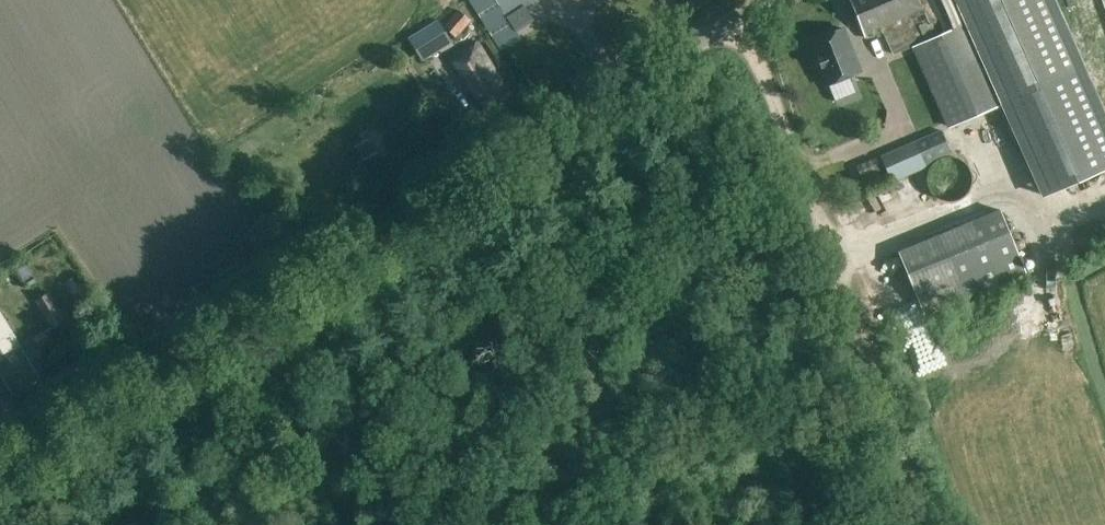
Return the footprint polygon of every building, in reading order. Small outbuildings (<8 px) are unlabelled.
[(501,54),(521,42),(509,24),(515,20),(519,26),(533,17),(527,7),(538,1),(537,0),(469,0),(467,1),(501,54)] [(863,37),(881,29),(892,54),(913,45),(949,126),(1003,102),(1044,195),(1104,169),(1104,115),(1055,0),(849,0),(863,37)] [(443,28),(457,38),(471,19),(458,9),(443,28)] [(409,40),(422,62),(452,44),(450,41),(443,30),(439,22),(409,40)] [(841,27),(807,40),(824,84),(858,71),(841,27)] [(481,107),(508,91),(477,40),(450,56),(481,107)] [(355,145),(363,158),(376,151),(368,137),(355,145)] [(913,141),(880,155),(891,181),(925,167),(913,141)] [(970,181),(970,179),(970,177),(970,175),(970,173),(969,171),(968,169),(967,168),(966,166),(964,163),(962,162),(961,160),(957,158),(954,157),(950,156),(948,156),(946,156),(944,157),(940,158),(938,158),(935,160),(933,162),(932,163),(929,166),(928,168),(927,169),(927,171),(926,173),(926,175),(925,177),(925,179),(925,181),(926,183),(926,185),(927,187),(927,188),(928,190),(929,192),(931,193),(932,195),(933,196),(935,197),(938,199),(942,201),(946,201),(948,201),(950,201),(952,201),(956,200),(957,199),(961,197),(962,196),(964,195),(966,192),(967,190),(968,188),(969,187),(970,185),(970,183),(970,181)] [(923,315),(1025,273),(999,209),(897,251),(923,315)] [(64,323),(48,296),(34,304),(51,331),(64,323)] [(38,379),(0,317),(0,377),(11,395),(38,379)] [(32,340),(38,349),(49,343),(44,334),(32,340)]
